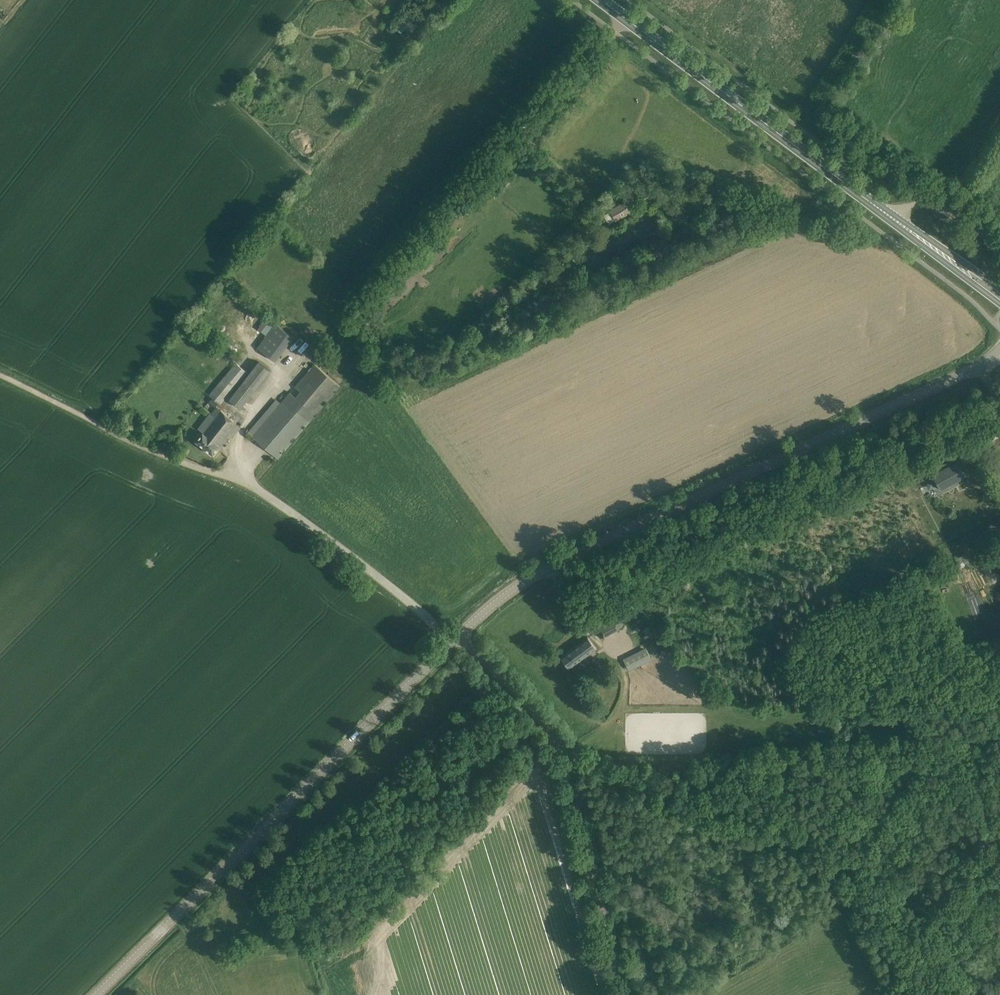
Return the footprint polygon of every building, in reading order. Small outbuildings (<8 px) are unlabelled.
[(514,136),(504,147),(512,154),(521,143),(514,136)] [(488,178),(494,183),(509,164),(503,159),(488,178)] [(650,187),(610,211),(604,215),(609,224),(615,220),(616,221),(647,203),(647,202),(660,194),(656,186),(651,189),(650,187)] [(257,348),(275,361),(293,338),(274,324),(257,348)] [(270,371),(259,361),(229,398),(241,408),(270,371)] [(247,373),(235,363),(209,394),(220,404),(247,373)] [(314,363),(295,387),(300,391),(295,397),(290,392),(252,436),(278,458),(340,385),(314,363)] [(215,417),(209,413),(197,428),(203,432),(196,441),(212,454),(219,446),(219,445),(236,423),(221,410),(215,417)] [(940,489),(964,476),(956,461),(932,474),(940,489)] [(615,613),(594,625),(600,637),(622,625),(615,613)] [(596,648),(594,645),(588,637),(560,657),(569,668),(596,648)] [(645,649),(624,660),(629,669),(650,658),(645,649)]
